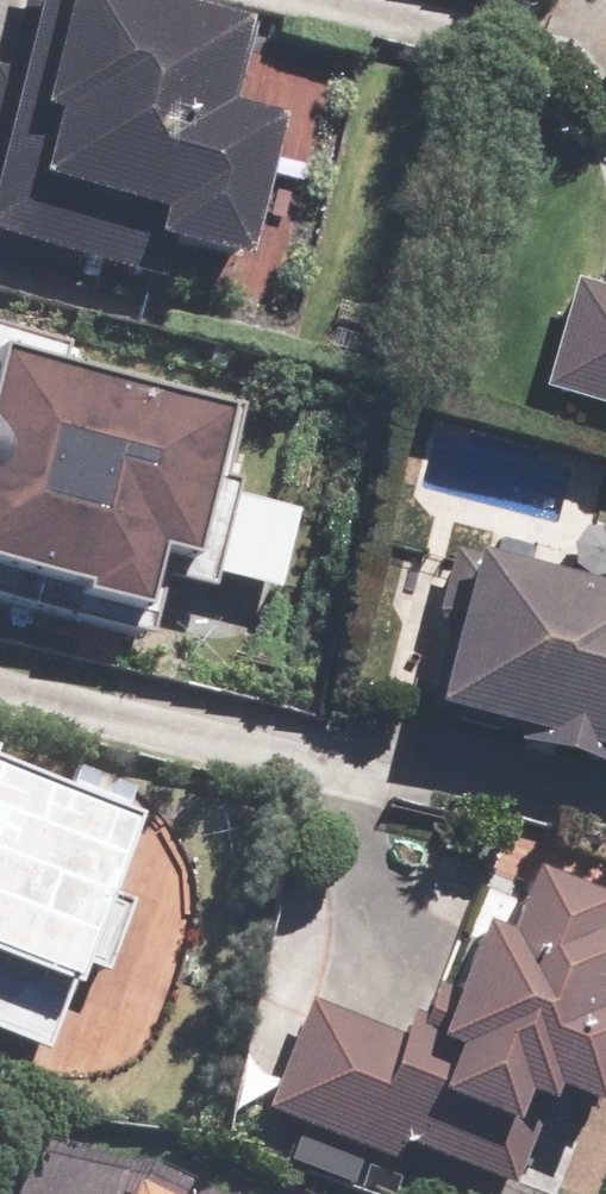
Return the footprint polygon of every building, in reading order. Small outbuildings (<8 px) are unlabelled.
[(203,0),(25,0),(6,68),(0,66),(0,259),(73,279),(80,253),(164,276),(177,232),(254,253),(293,114),(231,97),(254,14),(203,0)] [(578,269),(543,388),(605,406),(605,277),(578,269)] [(0,321),(0,592),(143,632),(160,573),(197,583),(246,407),(64,357),(68,340),(0,321)] [(234,489),(215,568),(279,584),(298,505),(234,489)] [(481,546),(479,552),(455,546),(439,608),(448,627),(426,709),(520,734),(517,744),(605,767),(605,579),(481,546)] [(144,811),(0,760),(0,1026),(50,1044),(73,978),(83,981),(144,811)] [(266,1106),(398,1160),(407,1138),(517,1183),(553,1096),(558,1098),(563,1085),(601,1101),(605,1090),(605,890),(544,865),(517,931),(488,920),(459,990),(438,982),(425,1013),(414,1008),(404,1034),(312,997),(266,1106)] [(142,1179),(135,1193),(176,1193),(142,1179)]
